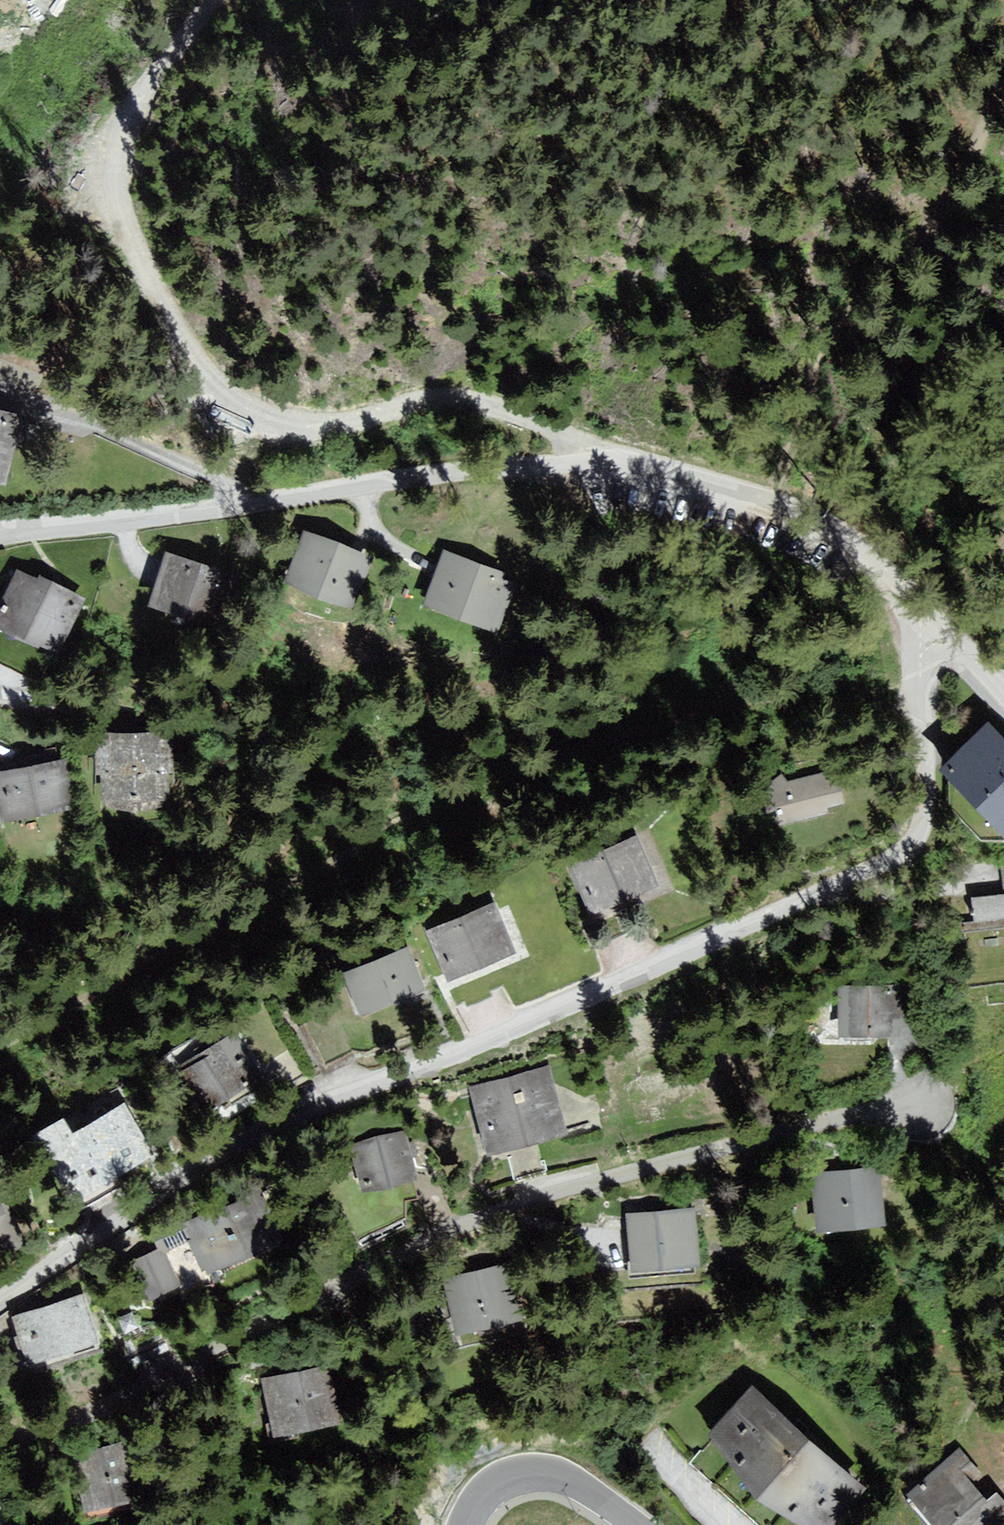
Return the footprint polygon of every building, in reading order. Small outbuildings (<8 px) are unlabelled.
[(14,489),(28,415),(0,408),(0,486),(14,489)] [(382,563),(312,532),(289,583),(359,614),(382,563)] [(518,575),(442,550),(422,609),(499,634),(518,575)] [(240,579),(170,556),(152,609),(222,633),(240,579)] [(82,603),(19,576),(0,619),(0,626),(60,652),(82,603)] [(990,718),(941,763),(1003,830),(1003,733),(990,718)] [(96,741),(104,811),(166,803),(158,733),(96,741)] [(64,759),(0,772),(0,802),(5,827),(75,813),(64,759)] [(845,802),(836,768),(762,788),(768,811),(776,809),(780,824),(828,811),(827,807),(845,802)] [(637,833),(570,861),(592,912),(659,884),(637,833)] [(974,921),(1003,917),(1003,893),(971,897),(974,921)] [(450,980),(517,951),(495,899),(427,928),(450,980)] [(424,987),(406,943),(344,968),(362,1012),(424,987)] [(900,981),(838,984),(840,1035),(902,1032),(900,981)] [(236,1032),(176,1068),(204,1115),(264,1078),(236,1032)] [(550,1062),(469,1085),(488,1152),(569,1130),(550,1062)] [(70,1112),(32,1134),(75,1207),(161,1157),(127,1100),(79,1128),(70,1112)] [(406,1129),(351,1145),(363,1189),(419,1174),(406,1129)] [(883,1164),(812,1172),(818,1230),(889,1221),(883,1164)] [(255,1186),(179,1223),(206,1276),(281,1239),(255,1186)] [(695,1206),(628,1213),(634,1270),(701,1263),(695,1206)] [(162,1247),(128,1262),(145,1300),(179,1285),(162,1247)] [(511,1260),(444,1275),(457,1332),(524,1317),(511,1260)] [(84,1292),(15,1315),(31,1364),(100,1342),(84,1292)] [(342,1360),(262,1378),(275,1435),(355,1416),(342,1360)] [(820,1524),(837,1524),(869,1486),(768,1391),(718,1436),(820,1524)] [(136,1438),(72,1453),(86,1513),(150,1498),(136,1438)] [(895,1493),(919,1524),(1001,1524),(946,1454),(895,1493)]
